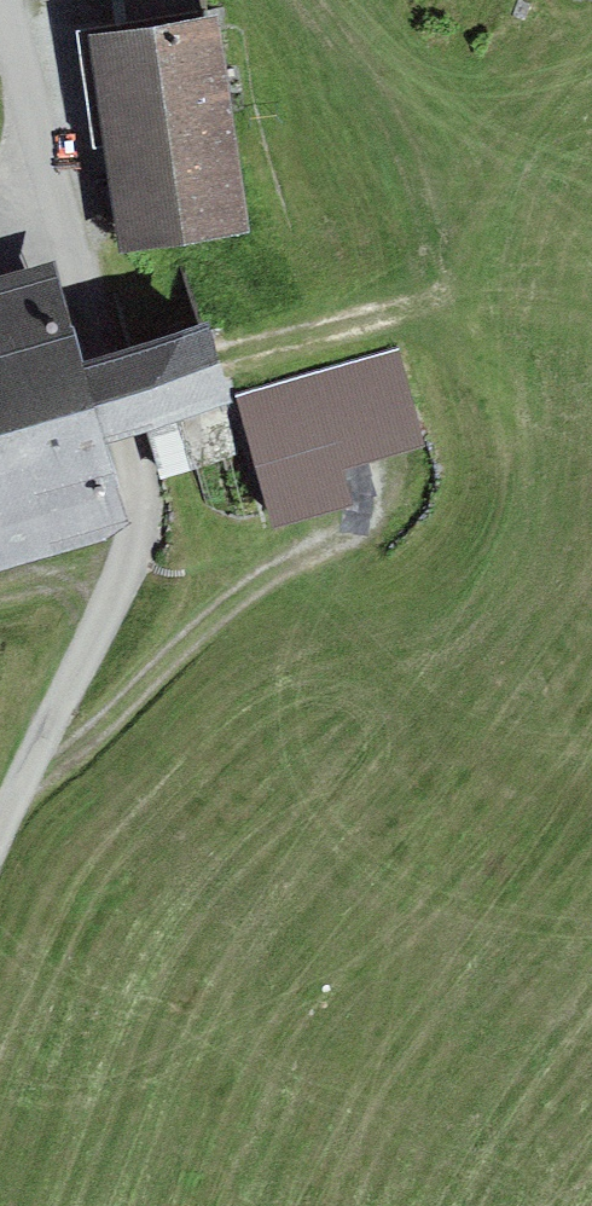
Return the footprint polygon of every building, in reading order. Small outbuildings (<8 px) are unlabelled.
[(220,1),(93,17),(121,236),(248,219),(220,1)] [(0,262),(0,557),(100,530),(129,506),(105,414),(230,380),(208,299),(79,334),(55,247),(0,262)] [(406,346),(243,398),(281,517),(444,466),(406,346)]
